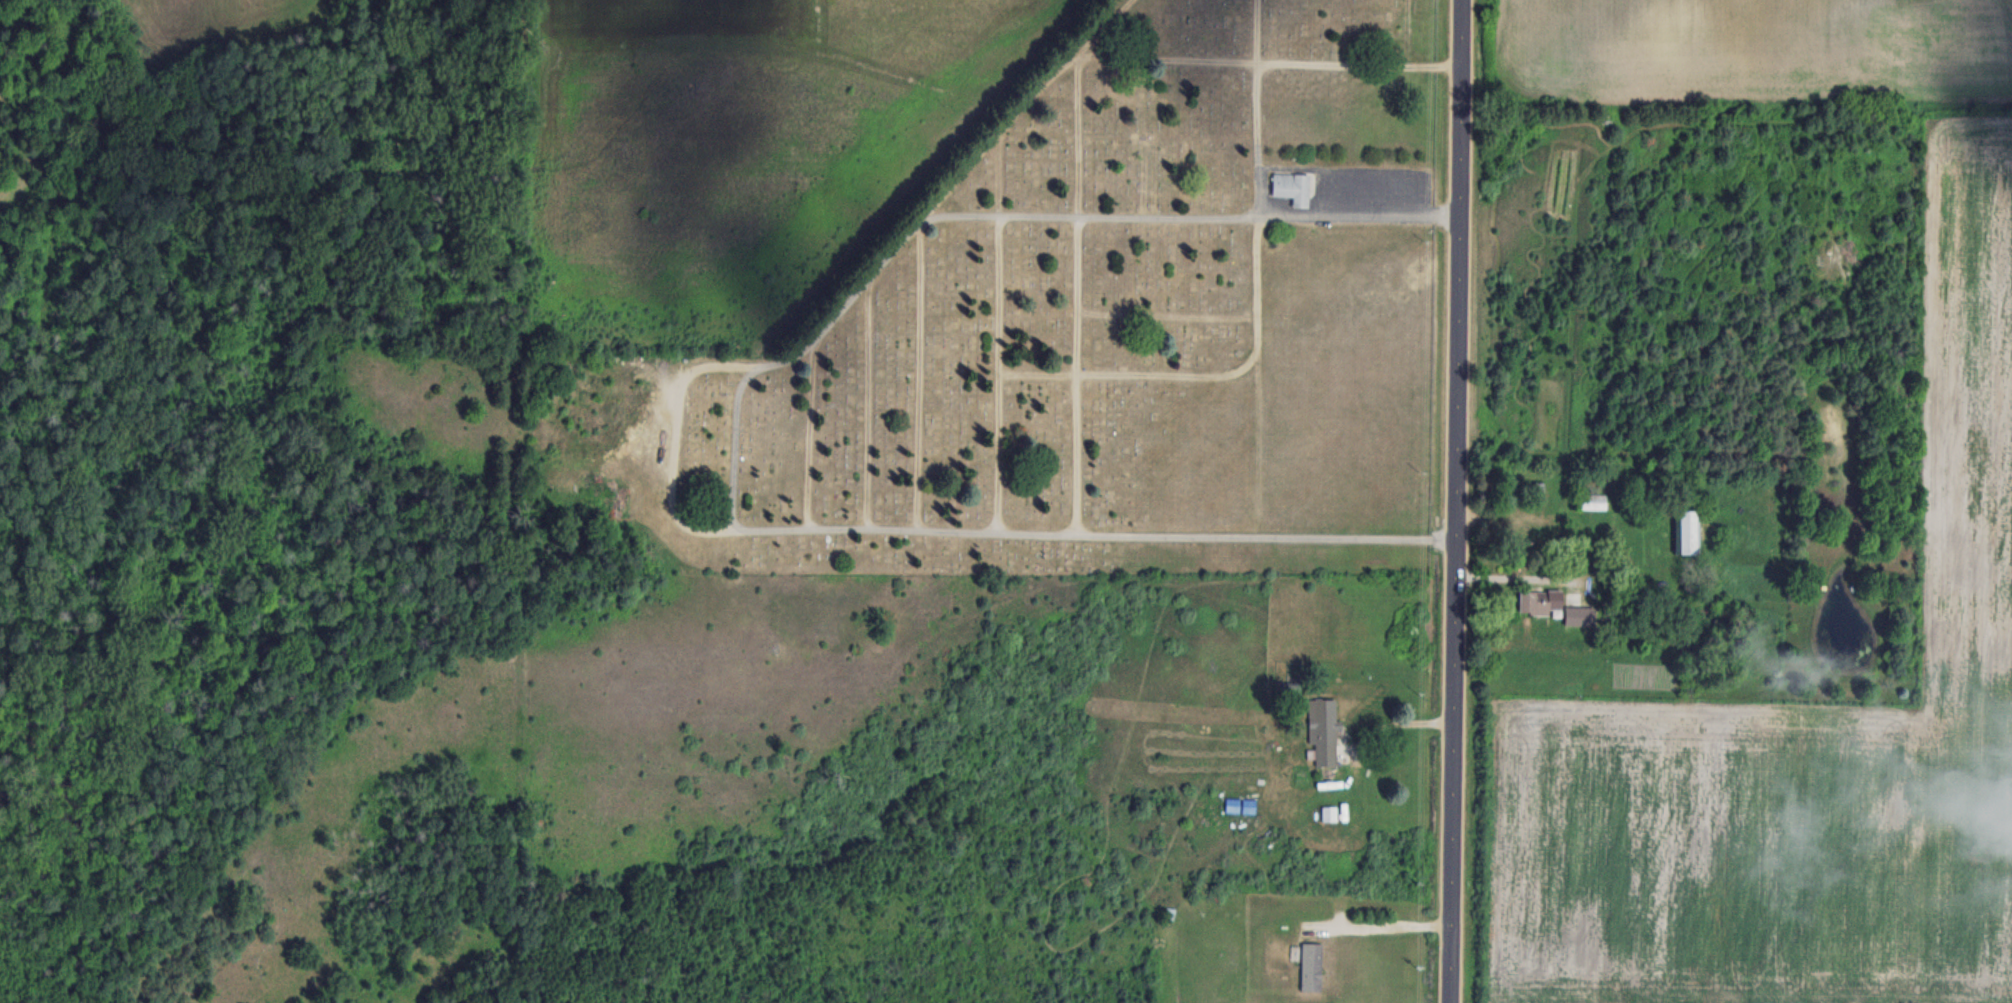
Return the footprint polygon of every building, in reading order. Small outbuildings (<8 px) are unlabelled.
[(1293,197),(1292,208),(1308,208),(1310,174),(1273,173),(1272,196),(1293,197)] [(1607,509),(1607,494),(1579,494),(1579,509),(1607,509)] [(1699,511),(1678,511),(1678,555),(1699,555),(1699,511)] [(1519,612),(1562,613),(1562,590),(1519,589),(1519,612)] [(1566,625),(1595,625),(1595,605),(1566,605),(1566,625)] [(1309,698),(1310,745),(1315,745),(1315,765),(1337,765),(1336,698),(1309,698)] [(1321,990),(1321,942),(1302,942),(1302,990),(1321,990)]
